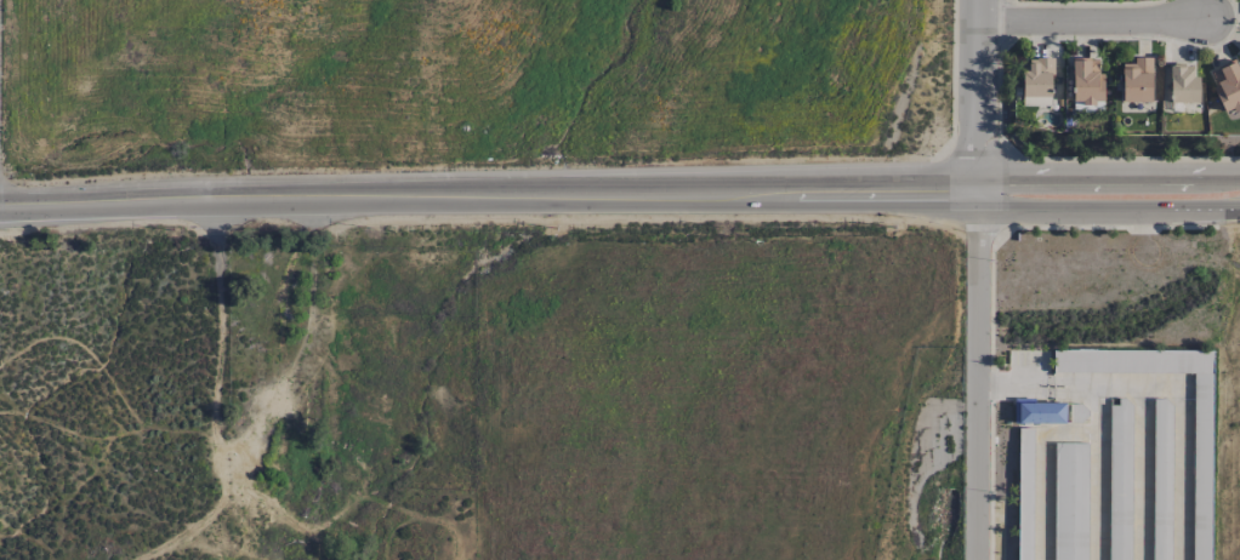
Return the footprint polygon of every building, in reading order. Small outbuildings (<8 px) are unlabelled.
[(1052,57),(1029,58),(1029,71),(1021,71),(1022,96),(1053,95),(1052,57)] [(1122,102),(1153,101),(1152,57),(1134,57),(1134,63),(1121,64),(1122,102)] [(1104,102),(1104,72),(1099,72),(1099,59),(1072,60),(1072,102),(1104,102)] [(1239,106),(1239,71),(1235,60),(1208,71),(1225,113),(1239,106)] [(1193,77),(1193,65),(1170,65),(1169,102),(1199,103),(1200,77),(1193,77)] [(1065,403),(1014,403),(1014,423),(1065,424),(1065,403)]
